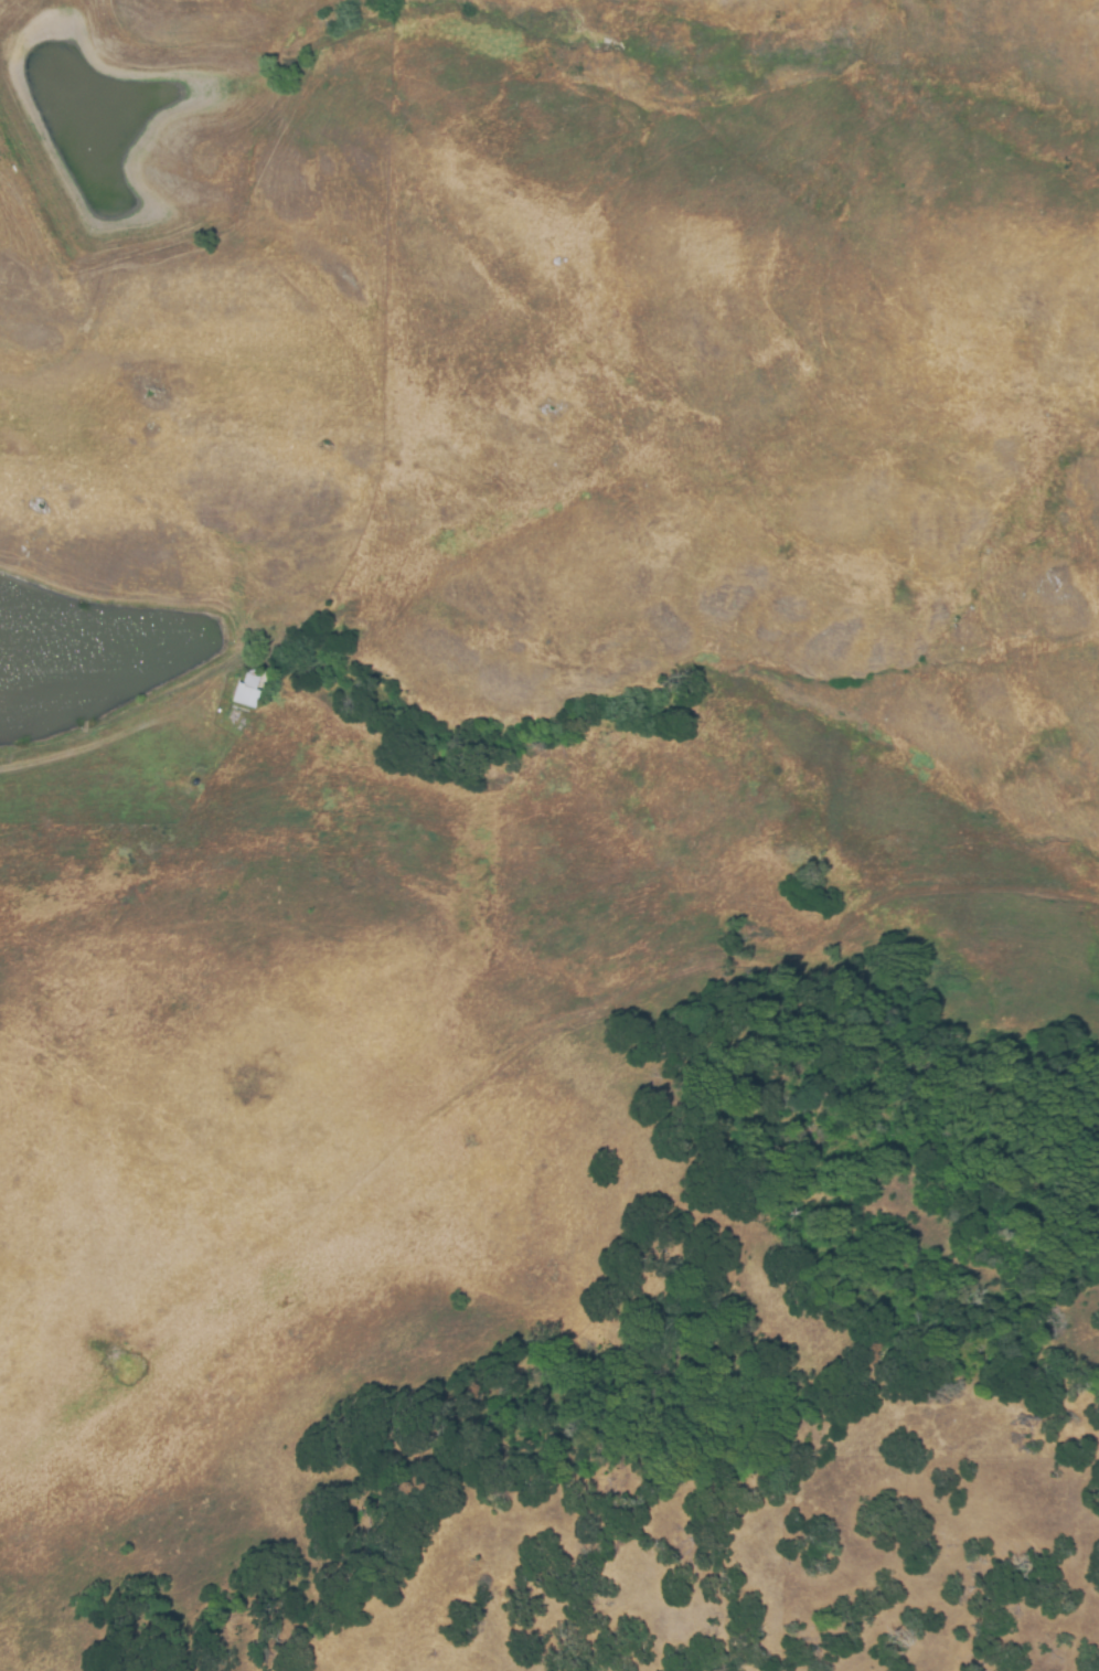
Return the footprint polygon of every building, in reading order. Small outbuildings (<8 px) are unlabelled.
[(246,670),(260,674),(256,691),(260,692),(256,709),(245,706),(249,690),(242,689),(246,670)]
